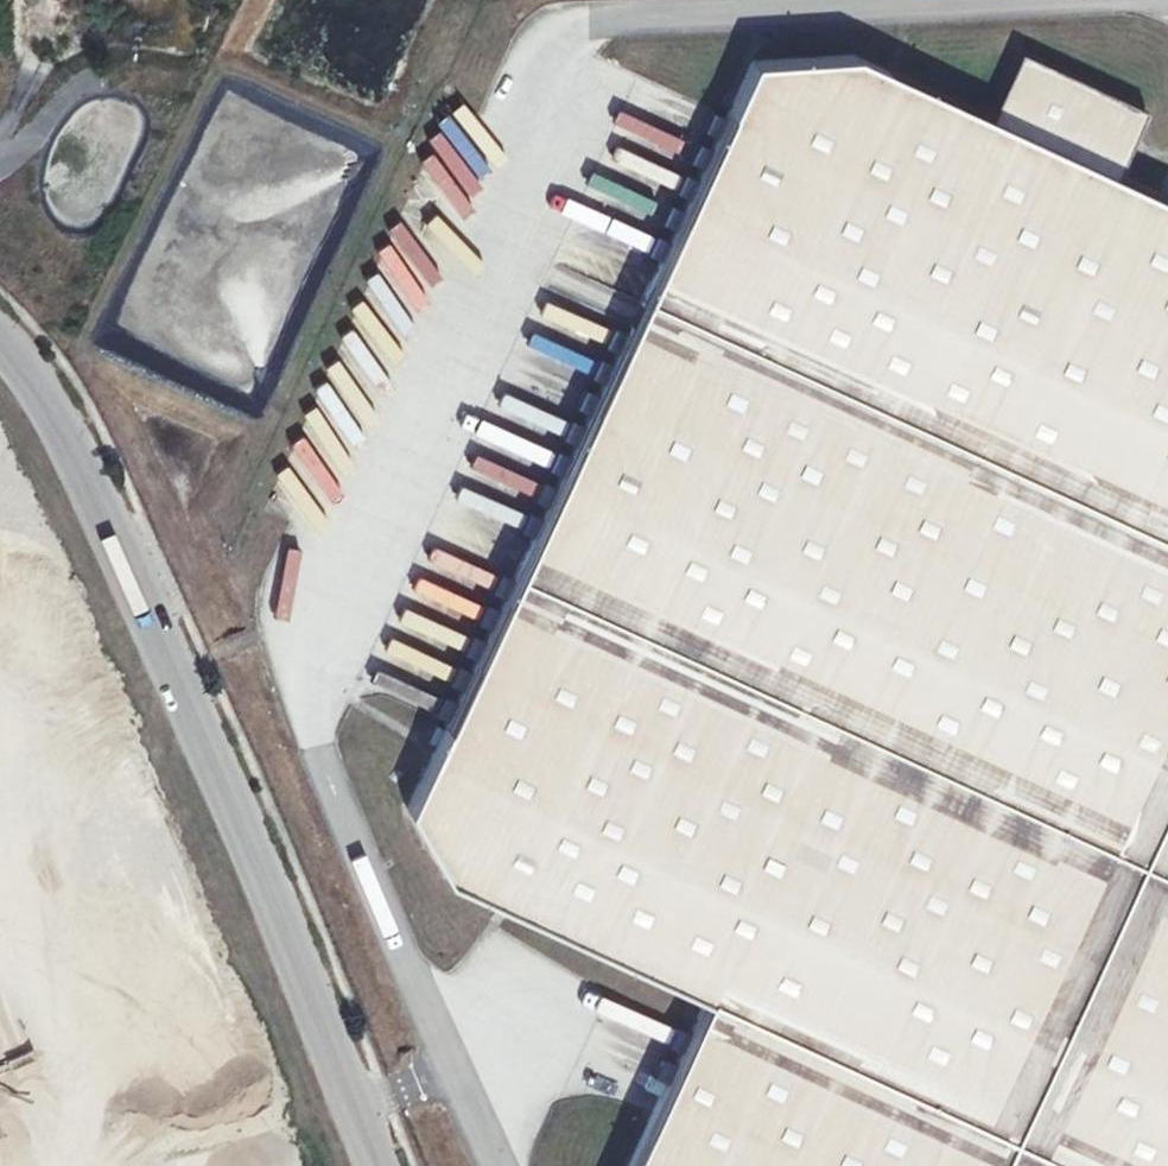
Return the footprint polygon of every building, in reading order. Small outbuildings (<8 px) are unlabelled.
[(1111,169),(1138,110),(994,43),(967,103),(856,51),(754,57),(408,806),(448,873),(707,993),(628,1165),(1167,1165),(1167,196),(1111,169)]
